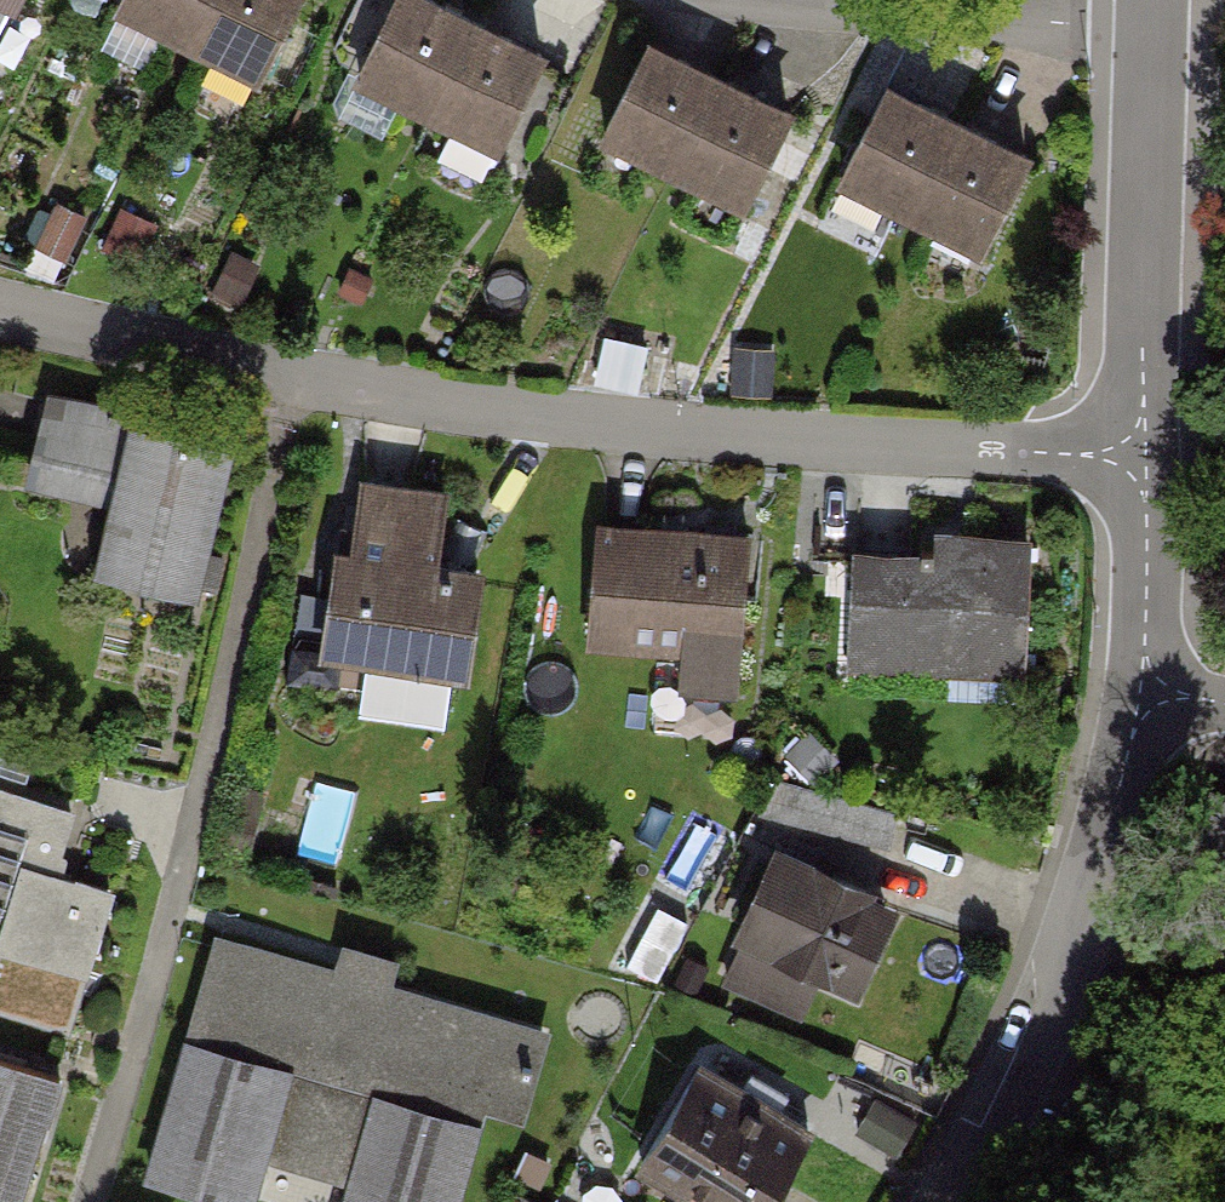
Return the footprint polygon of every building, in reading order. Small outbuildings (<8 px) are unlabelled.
[(137,4),(273,68),(305,0),(139,0),(137,4)] [(466,0),(417,0),(376,81),(521,153),(571,53),(466,0)] [(816,102),(671,31),(622,132),(767,202),(816,102)] [(1047,146),(912,76),(860,177),(995,246),(1047,146)] [(224,464),(39,420),(16,512),(98,532),(82,597),(186,622),(224,464)] [(435,519),(340,507),(317,684),(457,702),(471,594),(426,588),(435,519)] [(736,560),(589,545),(576,675),(723,689),(736,560)] [(1015,561),(908,558),(907,579),(845,577),(840,698),(1010,705),(1015,561)] [(0,814),(0,979),(74,1004),(101,925),(47,906),(71,839),(0,814)] [(892,929),(767,872),(704,1012),(788,1050),(803,1015),(845,1034),(892,929)] [(207,961),(136,1201),(252,1201),(256,1187),(307,1201),(455,1201),(472,1141),(514,1154),(542,1059),(384,1013),(392,986),(330,968),(323,995),(207,961)] [(681,1086),(618,1199),(623,1201),(779,1201),(805,1155),(681,1086)] [(0,1094),(0,1201),(24,1201),(53,1111),(0,1094)]
